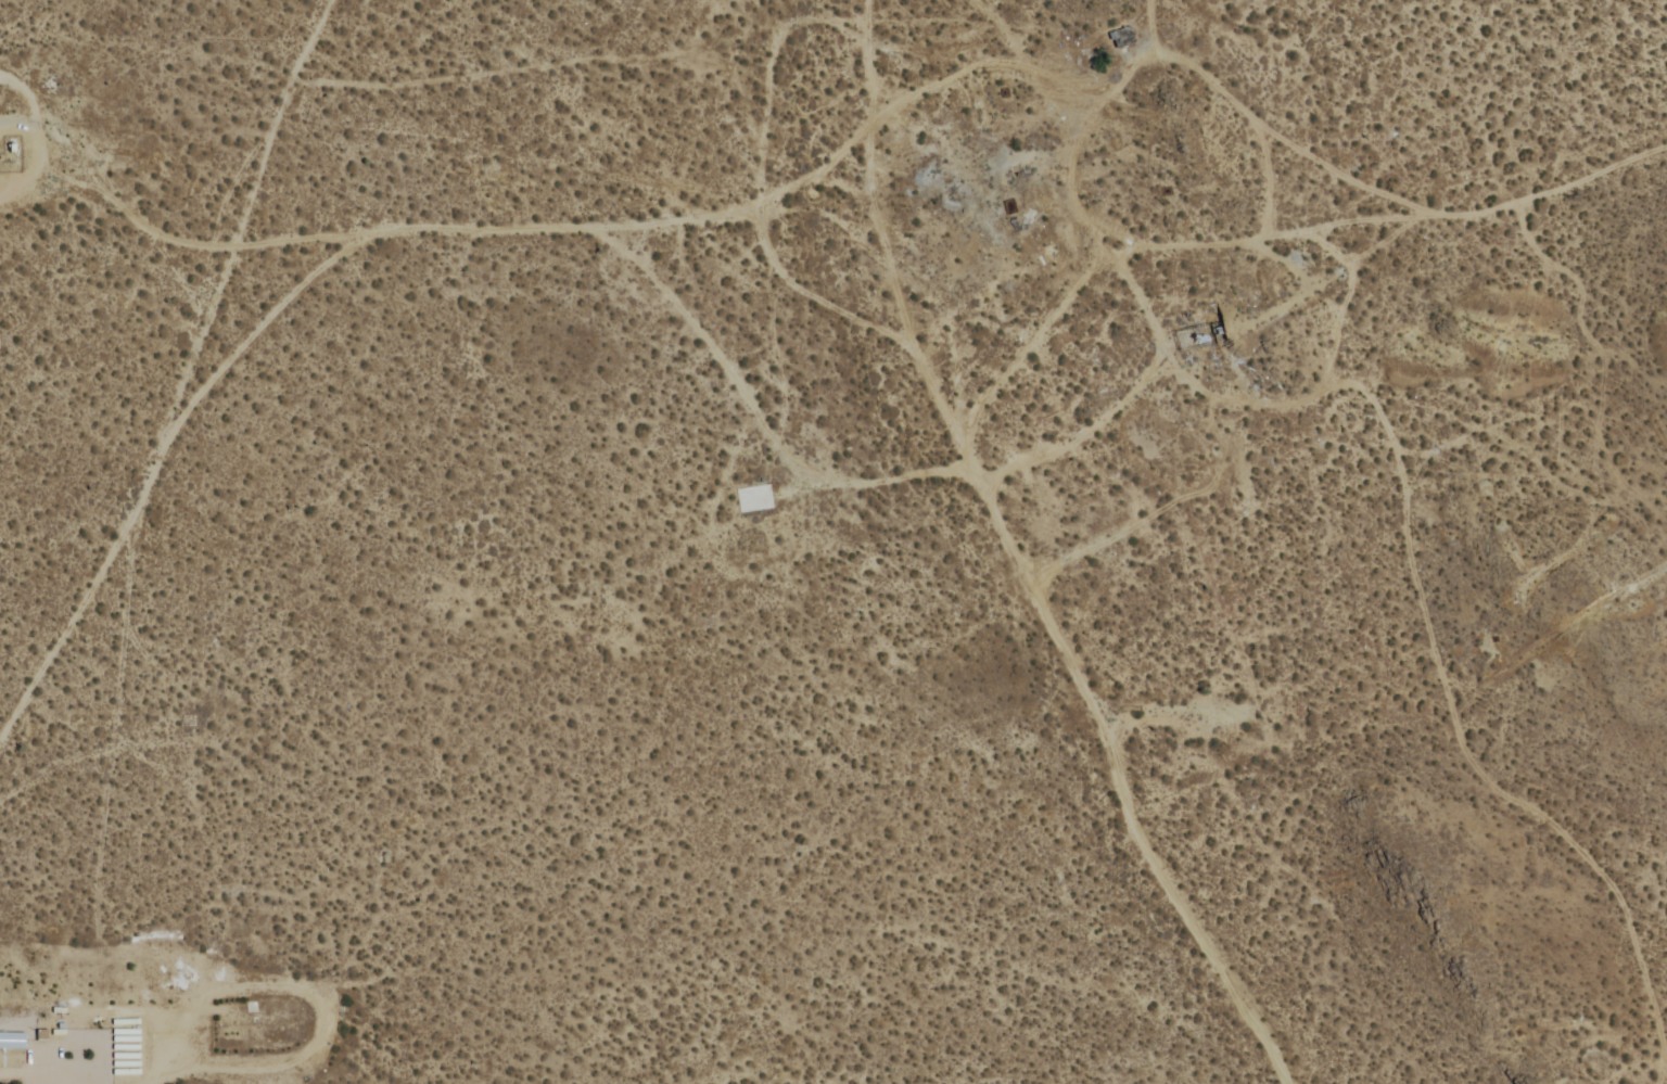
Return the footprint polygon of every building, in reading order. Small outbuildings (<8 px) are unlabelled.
[(26,1052),(26,1035),(0,1034),(0,1051),(26,1052)]
